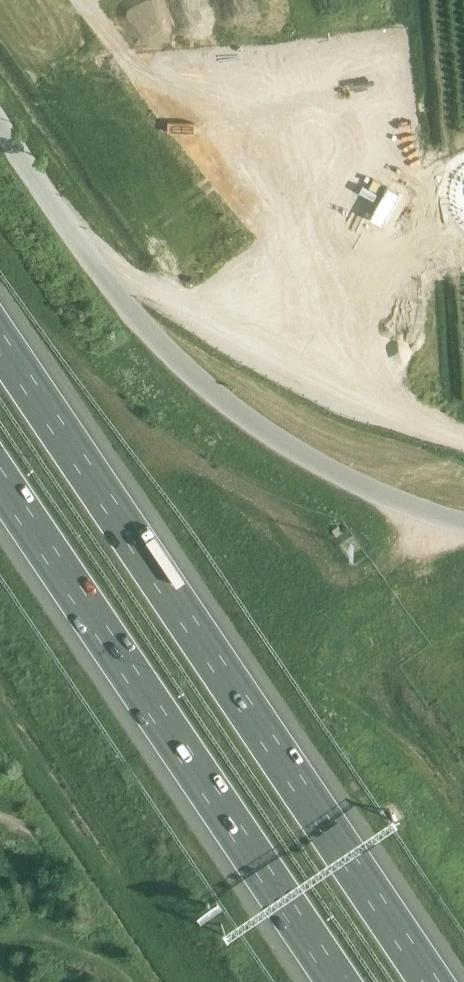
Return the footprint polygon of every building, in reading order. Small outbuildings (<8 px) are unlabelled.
[(399,192),(385,185),(368,216),(381,223),(399,192)]
